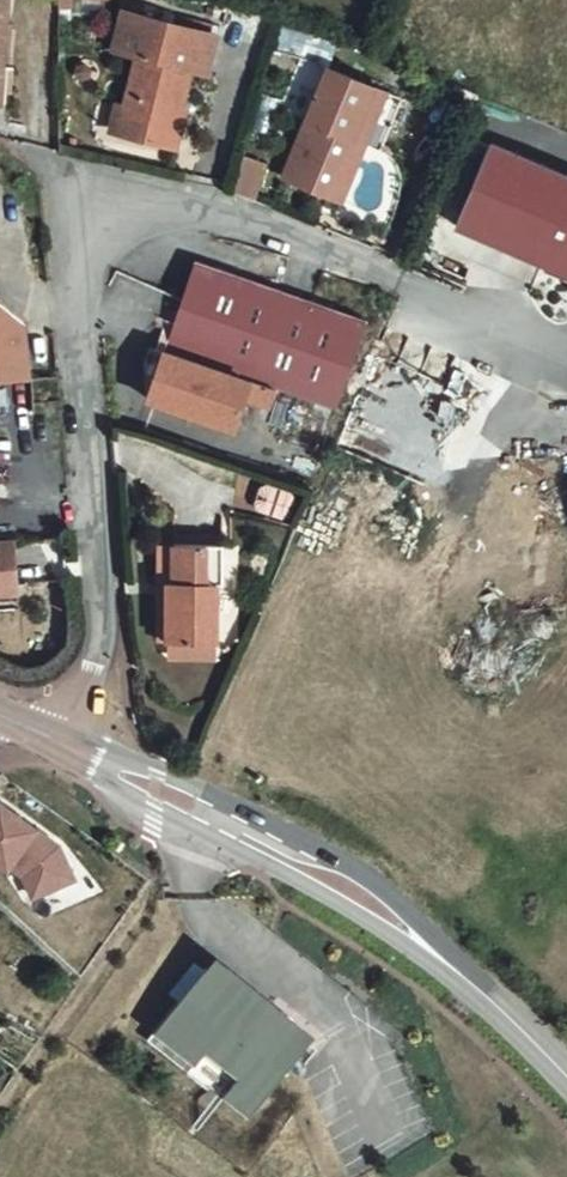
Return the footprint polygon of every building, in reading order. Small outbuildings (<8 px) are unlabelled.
[(119,121),(181,135),(187,110),(180,108),(192,56),(207,59),(216,20),(125,0),(118,0),(109,40),(135,46),(119,121)] [(381,139),(401,86),(376,77),(300,47),(280,100),(307,110),(285,168),(329,185),(352,128),(365,133),(381,139)] [(342,190),(365,133),(352,128),(329,185),(342,190)] [(454,223),(566,270),(566,172),(488,140),(454,223)] [(258,199),(270,164),(247,156),(234,191),(258,199)] [(145,352),(148,389),(237,417),(252,365),(338,390),(367,298),(195,247),(168,339),(161,339),(157,355),(145,352)] [(28,366),(24,312),(1,293),(0,293),(0,369),(28,366)] [(264,482),(257,510),(294,520),(302,492),(264,482)] [(175,564),(171,566),(173,625),(219,623),(218,564),(224,563),(222,522),(173,524),(175,564)] [(161,625),(173,625),(171,566),(175,564),(173,524),(157,525),(161,625)] [(16,592),(13,535),(0,536),(0,593),(16,592)] [(51,903),(82,855),(0,803),(0,871),(51,903)] [(128,837),(122,845),(129,851),(135,842),(128,837)] [(181,1001),(206,973),(195,964),(170,991),(181,1001)] [(281,1022),(215,967),(162,1043),(224,1087),(226,1083),(267,1112),(318,1041),(298,1026),(302,1020),(289,1010),(281,1022)]
